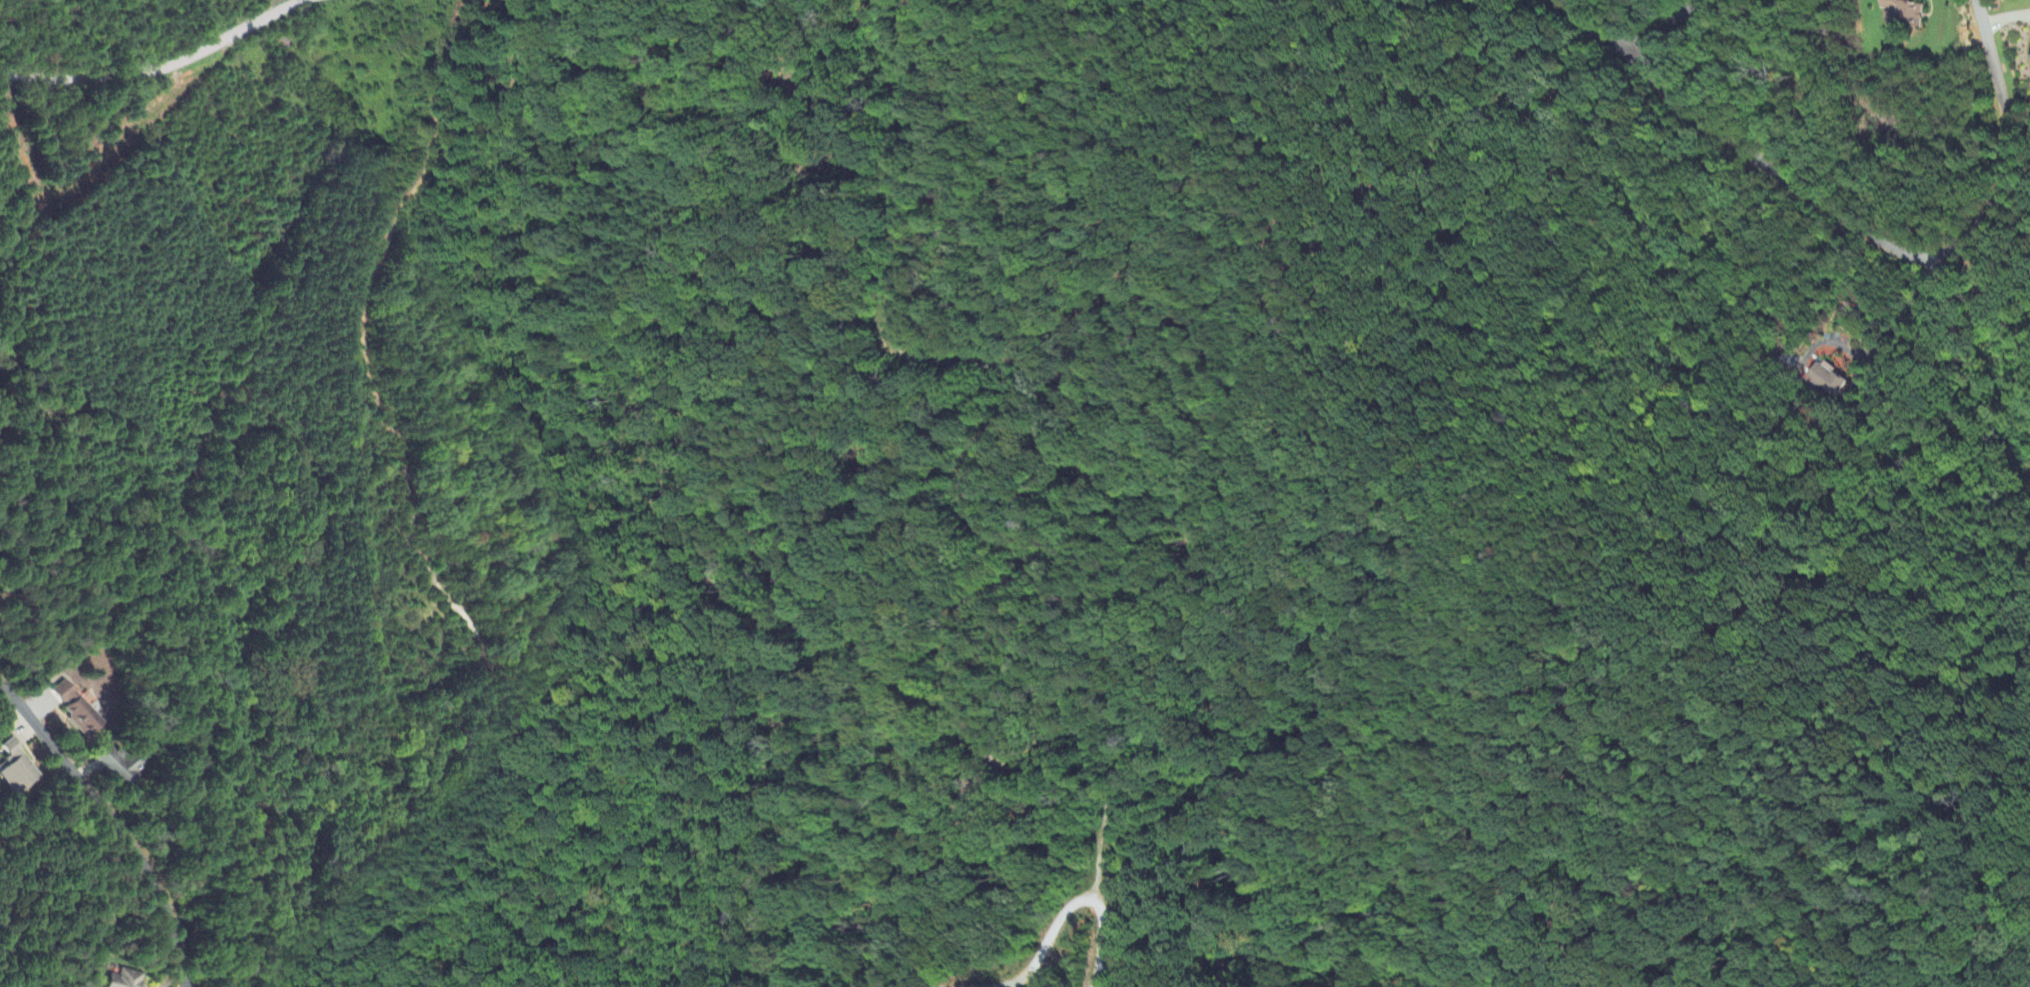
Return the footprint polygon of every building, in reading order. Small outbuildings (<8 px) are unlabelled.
[(1926,6),(1910,5),(1911,0),(1886,0),(1885,11),(1895,11),(1895,25),(1925,27),(1926,6)] [(1809,378),(1837,400),(1850,383),(1823,361),(1809,378)] [(52,691),(67,708),(62,712),(85,739),(102,725),(64,681),(52,691)] [(12,796),(40,779),(15,739),(2,746),(11,761),(0,768),(0,776),(12,796)] [(136,776),(132,772),(141,763),(126,748),(119,754),(110,745),(94,762),(123,789),(136,776)] [(144,975),(121,969),(119,977),(110,974),(107,986),(140,986),(144,975)]
